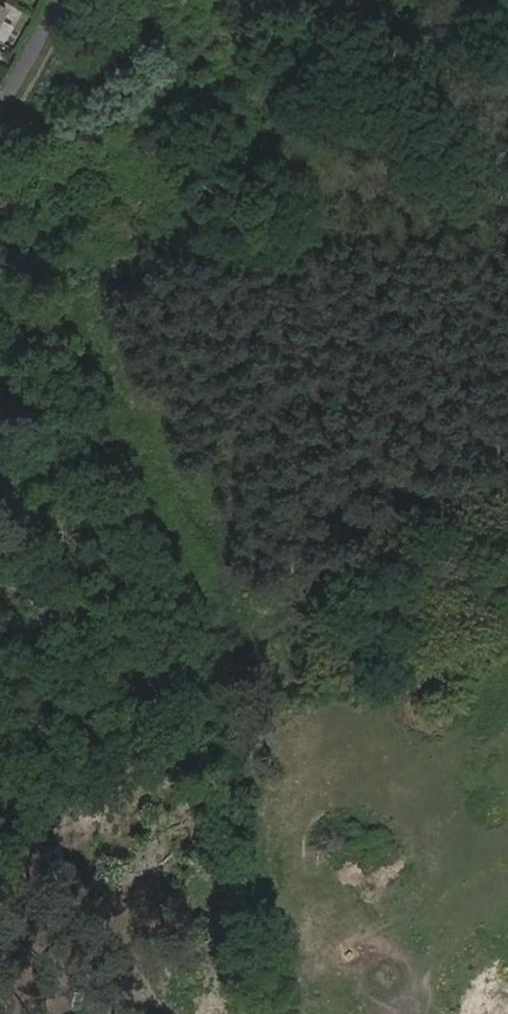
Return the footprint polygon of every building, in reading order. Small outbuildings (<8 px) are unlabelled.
[(2,0),(0,0),(0,23),(10,5),(2,0)]
